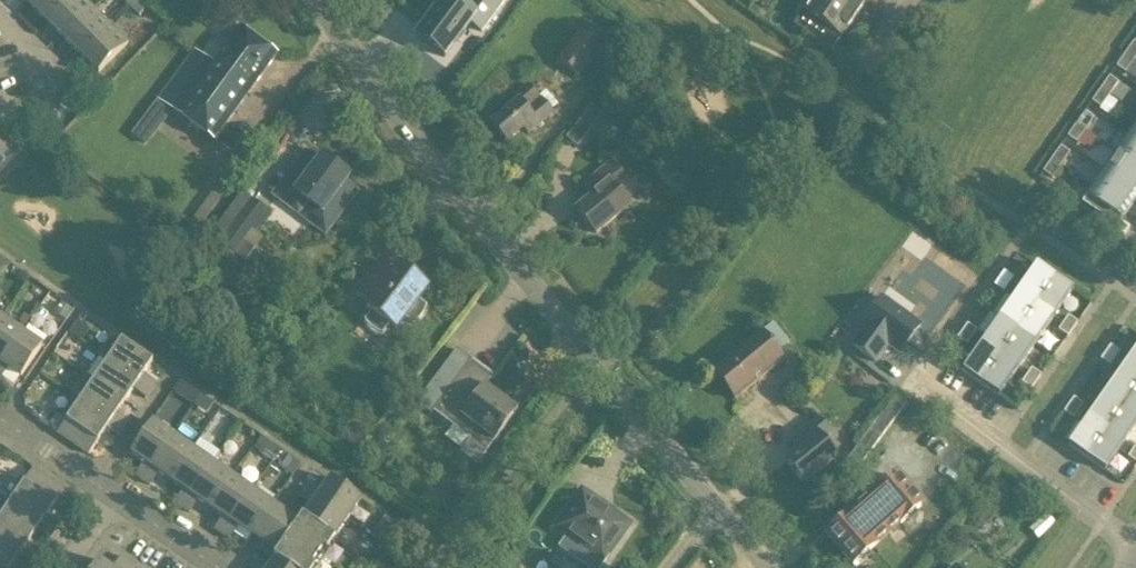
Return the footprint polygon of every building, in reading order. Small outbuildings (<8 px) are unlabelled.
[(29,5),(47,22),(68,0),(35,0),(29,5)] [(84,0),(68,0),(47,22),(64,39),(93,9),(84,0)] [(129,7),(140,17),(146,10),(136,0),(129,7)] [(416,37),(444,58),(470,24),(481,33),(506,0),(468,0),(464,6),(455,0),(443,0),(432,16),(416,37)] [(792,26),(803,33),(817,43),(831,52),(841,38),(855,18),(828,0),(810,0),(802,11),(792,26)] [(855,18),(867,0),(828,0),(855,18)] [(93,9),(64,39),(81,56),(110,26),(93,9)] [(578,76),(606,41),(583,24),(556,58),(578,76)] [(110,26),(81,56),(98,73),(128,44),(110,26)] [(194,50),(157,101),(176,115),(213,143),(276,56),(240,29),(213,64),(194,50)] [(1125,55),(1134,61),(1135,58),(1135,44),(1134,42),(1125,55)] [(1125,55),(1116,67),(1125,74),(1134,62),(1134,61),(1125,55)] [(538,75),(485,120),(516,156),(569,112),(538,75)] [(1109,77),(1100,90),(1110,96),(1118,84),(1109,77)] [(1100,90),(1092,102),(1101,109),(1108,98),(1110,96),(1100,90)] [(591,107),(583,118),(594,126),(602,115),(591,107)] [(1085,112),(1076,125),(1085,131),(1094,119),(1085,112)] [(1076,125),(1067,137),(1076,144),(1085,131),(1076,125)] [(1130,136),(1118,153),(1135,166),(1135,140),(1130,136)] [(14,159),(0,145),(0,173),(14,159)] [(1060,147),(1052,160),(1061,166),(1070,154),(1060,147)] [(305,153),(274,195),(326,234),(357,192),(345,183),(349,177),(322,157),(317,162),(305,153)] [(1118,153),(1105,171),(1135,192),(1135,166),(1118,153)] [(1052,160),(1043,173),(1052,179),(1061,166),(1052,160)] [(582,188),(591,198),(576,210),(596,234),(630,206),(614,186),(624,178),(612,163),(582,188)] [(1105,171),(1093,188),(1128,212),(1135,202),(1135,203),(1135,192),(1105,171)] [(1120,222),(1128,212),(1093,188),(1081,207),(1124,237),(1129,229),(1120,222)] [(208,196),(217,202),(222,195),(214,189),(208,196)] [(262,238),(256,234),(271,214),(268,211),(253,201),(221,244),(245,261),(262,238)] [(191,219),(184,229),(193,235),(199,226),(191,219)] [(380,261),(356,293),(369,303),(366,308),(372,312),(365,322),(369,327),(376,332),(382,335),(389,325),(395,330),(404,318),(413,325),(419,320),(423,315),(426,307),(417,300),(426,288),(397,267),(394,271),(380,261)] [(1017,292),(1036,305),(1055,278),(1036,265),(1017,292)] [(999,279),(1008,286),(1013,279),(1004,272),(999,279)] [(1036,305),(1054,318),(1073,291),(1055,278),(1036,305)] [(1003,293),(1008,286),(999,279),(994,287),(1003,293)] [(1017,331),(1036,305),(1017,292),(999,318),(1017,331)] [(295,296),(287,306),(296,313),(304,302),(295,296)] [(920,326),(881,298),(861,326),(865,329),(852,347),(874,363),(884,350),(882,348),(885,343),(900,354),(920,326)] [(65,322),(72,311),(61,303),(53,314),(65,322)] [(1036,305),(1017,331),(1036,344),(1054,318),(1036,305)] [(1068,317),(1063,324),(1073,331),(1077,324),(1068,317)] [(999,358),(1017,331),(999,318),(981,345),(999,358)] [(2,319),(0,321),(0,364),(22,332),(2,319)] [(71,333),(83,341),(90,331),(78,322),(71,333)] [(762,332),(712,372),(735,400),(784,360),(777,352),(789,343),(773,323),(762,332)] [(1068,338),(1073,331),(1063,324),(1058,331),(1068,338)] [(962,332),(971,339),(976,331),(967,325),(962,332)] [(999,358),(1018,371),(1036,344),(1017,331),(999,358)] [(8,369),(21,378),(42,347),(22,332),(0,364),(0,380),(8,369)] [(967,346),(971,339),(962,332),(957,339),(967,346)] [(152,362),(121,340),(107,361),(151,391),(156,383),(143,375),(152,362)] [(980,385),(999,358),(981,345),(962,372),(980,385)] [(1105,354),(1114,360),(1120,353),(1110,346),(1105,354)] [(1135,375),(1135,348),(1123,366),(1135,375)] [(431,416),(434,412),(470,439),(460,453),(477,465),(512,419),(500,411),(506,403),(485,387),(491,380),(488,377),(469,362),(470,361),(459,352),(457,350),(416,405),(431,416)] [(1110,367),(1114,360),(1105,354),(1100,361),(1110,367)] [(1018,371),(999,358),(980,385),(999,398),(1018,371)] [(151,391),(107,361),(93,380),(125,402),(133,390),(146,399),(151,391)] [(1135,388),(1135,375),(1123,366),(1105,392),(1124,406),(1135,388)] [(1031,370),(1027,377),(1036,383),(1041,376),(1031,370)] [(1031,390),(1036,383),(1027,377),(1022,384),(1031,390)] [(125,402),(93,380),(80,400),(124,430),(129,423),(117,415),(125,402)] [(180,382),(173,393),(182,400),(190,389),(180,382)] [(1124,406),(1135,414),(1135,388),(1124,406)] [(892,401),(903,409),(909,401),(898,392),(892,401)] [(1105,432),(1124,406),(1105,392),(1086,419),(1105,432)] [(1068,406),(1078,413),(1083,405),(1074,399),(1068,406)] [(124,430),(80,400),(57,433),(89,455),(106,430),(119,438),(124,430)] [(885,410),(896,418),(903,409),(892,401),(885,410)] [(1073,420),(1078,413),(1068,406),(1064,413),(1073,420)] [(1124,445),(1135,427),(1135,414),(1124,406),(1105,432),(1124,445)] [(896,418),(885,410),(879,418),(890,427),(896,418)] [(227,413),(221,422),(233,431),(239,422),(227,413)] [(890,427),(879,418),(872,427),(883,435),(890,427)] [(799,451),(785,462),(804,485),(836,458),(821,440),(830,433),(819,419),(798,436),(791,442),(799,451)] [(1086,459),(1105,432),(1086,419),(1068,446),(1086,459)] [(144,462),(135,475),(143,481),(173,436),(152,422),(141,437),(131,453),(144,462)] [(366,436),(351,425),(341,438),(356,450),(366,436)] [(883,435),(872,427),(866,435),(877,444),(883,435)] [(1124,445),(1105,432),(1086,459),(1105,472),(1124,445)] [(877,444),(866,435),(859,444),(870,452),(877,444)] [(193,450),(173,436),(143,481),(150,485),(159,472),(171,481),(193,450)] [(193,450),(171,481),(183,489),(174,502),(182,508),(212,463),(219,454),(199,440),(193,450)] [(280,450),(266,441),(258,453),(272,462),(280,450)] [(870,452),(859,444),(853,453),(864,461),(870,452)] [(299,464),(281,451),(270,467),(289,479),(299,464)] [(864,461),(853,453),(846,461),(857,470),(864,461)] [(857,470),(846,461),(840,470),(851,478),(857,470)] [(199,500),(211,508),(232,477),(212,463),(182,508),(190,512),(199,500)] [(32,470),(9,503),(54,534),(59,526),(46,517),(64,491),(32,470)] [(214,529),(222,535),(252,491),(232,477),(211,508),(223,517),(214,529)] [(872,548),(899,525),(900,525),(920,508),(894,477),(874,495),(847,518),(827,535),(853,565),(873,549),(872,548)] [(346,490),(330,479),(321,492),(308,483),(303,490),(347,521),(361,500),(346,490)] [(333,540),(347,521),(303,490),(297,498),(310,507),(302,519),(333,540)] [(251,536),(262,521),(273,505),(252,491),(222,535),(230,540),(238,527),(251,536)] [(27,544),(36,532),(48,541),(54,534),(9,503),(0,517),(0,525),(27,544)] [(555,529),(565,536),(558,546),(588,567),(599,567),(606,558),(630,525),(609,510),(605,515),(590,504),(585,512),(573,503),(555,529)] [(333,540),(302,519),(298,526),(293,523),(292,518),(273,505),(262,521),(320,560),(333,540)] [(976,526),(983,526),(988,522),(980,512),(971,520),(976,526)] [(386,517),(380,526),(392,534),(397,526),(386,517)] [(320,560),(262,521),(251,536),(271,549),(275,548),(280,551),(275,559),(288,567),(314,567),(320,560)] [(19,567),(30,567),(32,565),(19,556),(27,544),(0,525),(0,555),(19,567)] [(0,555),(0,567),(19,567),(0,555)] [(129,562),(121,557),(113,567),(125,567),(129,562)] [(275,559),(268,567),(288,567),(275,559)]
